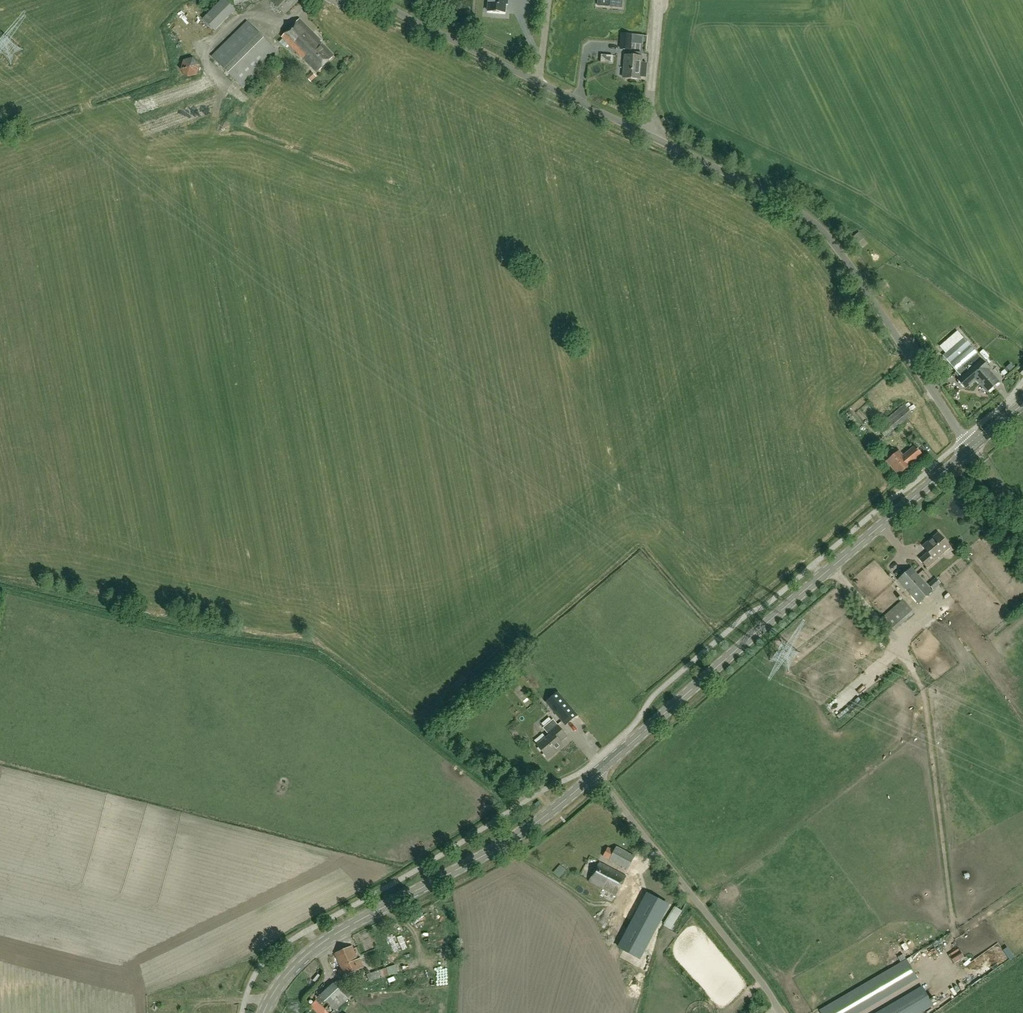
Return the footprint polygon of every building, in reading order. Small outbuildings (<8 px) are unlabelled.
[(210,19),(209,20),(215,27),(235,8),(228,0),(221,0),(206,15),(210,19)] [(299,0),(272,0),(271,1),(285,14),(299,0)] [(488,12),(504,13),(505,5),(505,0),(489,0),(488,12)] [(317,73),(334,56),(321,42),(322,41),(300,19),(282,37),(317,73)] [(243,88),(278,53),(247,22),(212,56),(243,88)] [(631,35),(622,34),(621,49),(630,50),(631,35)] [(642,57),(625,55),(625,56),(624,78),(640,79),(640,77),(646,77),(647,63),(641,63),(642,57)] [(200,76),(200,61),(184,61),(184,73),(191,73),(191,76),(200,76)] [(311,82),(316,76),(312,72),(307,77),(311,82)] [(886,278),(881,280),(887,291),(892,288),(886,278)] [(977,354),(969,345),(964,338),(944,356),(960,374),(963,378),(959,381),(965,388),(975,379),(987,393),(999,382),(987,368),(989,367),(983,360),(977,354)] [(885,437),(912,413),(904,404),(877,427),(885,437)] [(897,453),(892,448),(884,455),(888,460),(887,461),(899,475),(911,465),(923,455),(915,446),(903,456),(899,451),(897,453)] [(928,567),(939,557),(939,556),(950,547),(938,532),(923,545),(928,551),(920,558),(928,567)] [(919,604),(933,591),(912,568),(898,580),(919,604)] [(895,631),(915,613),(903,599),(882,617),(895,631)] [(913,653),(907,656),(914,669),(919,666),(913,653)] [(566,725),(577,715),(558,692),(546,702),(566,725)] [(840,717),(848,710),(839,701),(831,708),(840,717)] [(547,758),(562,745),(559,741),(566,735),(553,720),(544,728),(549,734),(536,745),(547,758)] [(635,856),(616,847),(614,851),(608,847),(603,856),(628,870),(635,856)] [(616,895),(626,877),(600,862),(589,881),(616,895)] [(653,866),(642,873),(646,878),(656,870),(653,866)] [(639,958),(667,905),(648,894),(619,948),(639,958)] [(358,959),(352,946),(335,953),(344,976),(364,968),(360,958),(358,959)] [(821,1012),(859,1012),(917,979),(906,960),(820,1010),(821,1012)] [(369,981),(381,977),(385,976),(384,975),(388,974),(386,968),(367,974),(368,978),(369,981)] [(339,979),(334,984),(348,999),(353,994),(339,979)] [(933,1006),(922,986),(876,1012),(921,1012),(933,1006)] [(311,1006),(317,1012),(328,1012),(316,1000),(311,1006)]
